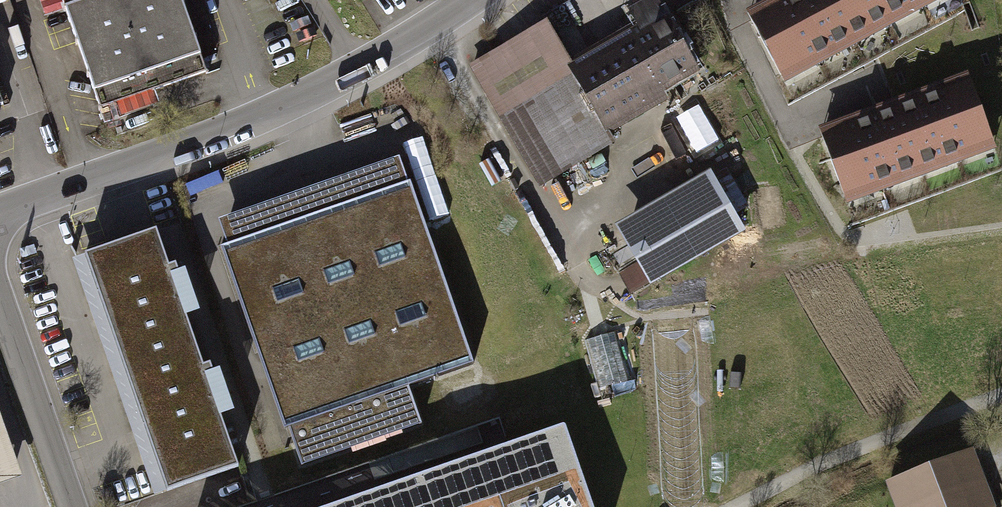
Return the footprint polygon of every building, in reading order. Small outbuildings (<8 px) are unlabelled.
[(45,18),(66,11),(62,0),(39,0),(45,18)] [(66,11),(100,109),(149,92),(207,73),(181,0),(62,0),(66,11)] [(752,12),(784,73),(924,0),(775,0),(752,12)] [(573,73),(549,31),(473,72),(540,196),(616,155),(611,145),(703,84),(653,2),(631,17),(638,31),(573,73)] [(928,92),(823,131),(846,194),(991,141),(965,70),(925,85),(928,92)] [(154,105),(149,92),(100,109),(104,122),(154,105)] [(232,260),(223,263),(292,461),(417,418),(405,385),(473,361),(406,172),(223,236),(232,260)] [(711,182),(617,238),(654,300),(748,244),(711,182)] [(159,506),(169,506),(242,481),(225,432),(236,429),(217,376),(206,380),(189,330),(200,327),(182,275),(171,279),(157,238),(75,267),(159,506)] [(696,318),(657,320),(666,504),(705,502),(696,318)] [(36,484),(0,378),(0,496),(36,484)] [(356,506),(583,506),(559,439),(356,506)] [(885,482),(894,506),(993,506),(994,506),(972,449),(885,482)]
